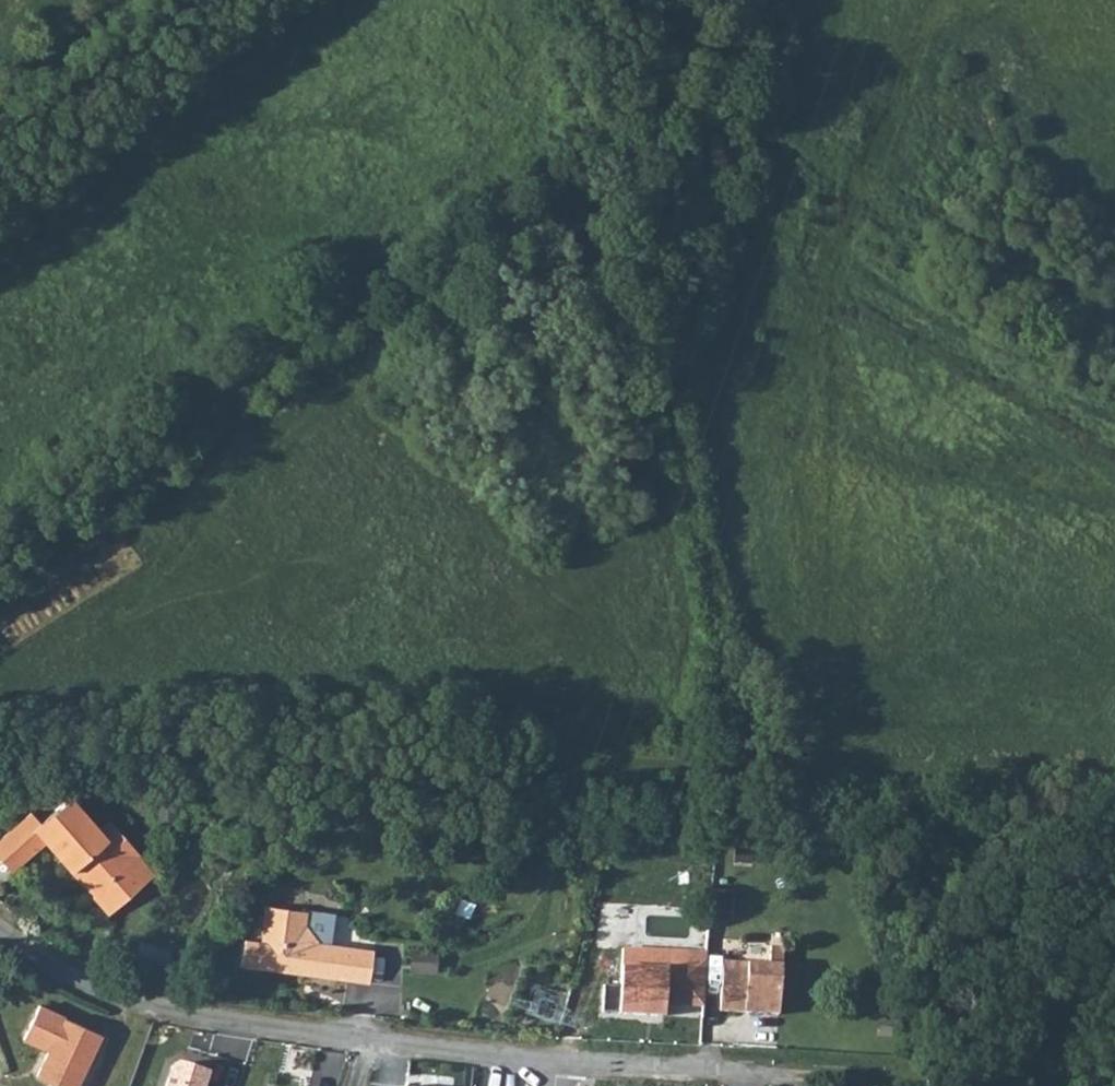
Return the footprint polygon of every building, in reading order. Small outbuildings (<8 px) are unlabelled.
[(76,796),(62,808),(74,820),(88,809),(76,796)] [(62,808),(49,819),(41,808),(0,844),(0,847),(19,871),(51,843),(76,873),(85,866),(105,889),(96,897),(113,918),(159,879),(143,861),(147,857),(115,821),(105,829),(88,809),(74,820),(62,808)] [(85,866),(76,873),(96,897),(105,889),(85,866)] [(332,916),(268,909),(265,945),(245,942),(243,968),(367,984),(371,982),(373,950),(329,945),(332,916)] [(702,955),(616,948),(611,1020),(660,1024),(662,1006),(698,1009),(702,955)] [(724,963),(724,1012),(784,1012),(784,963),(724,963)] [(33,1034),(58,1047),(43,1075),(64,1085),(83,1085),(108,1039),(47,1008),(33,1034)] [(172,1070),(168,1085),(203,1085),(205,1079),(172,1070)]
